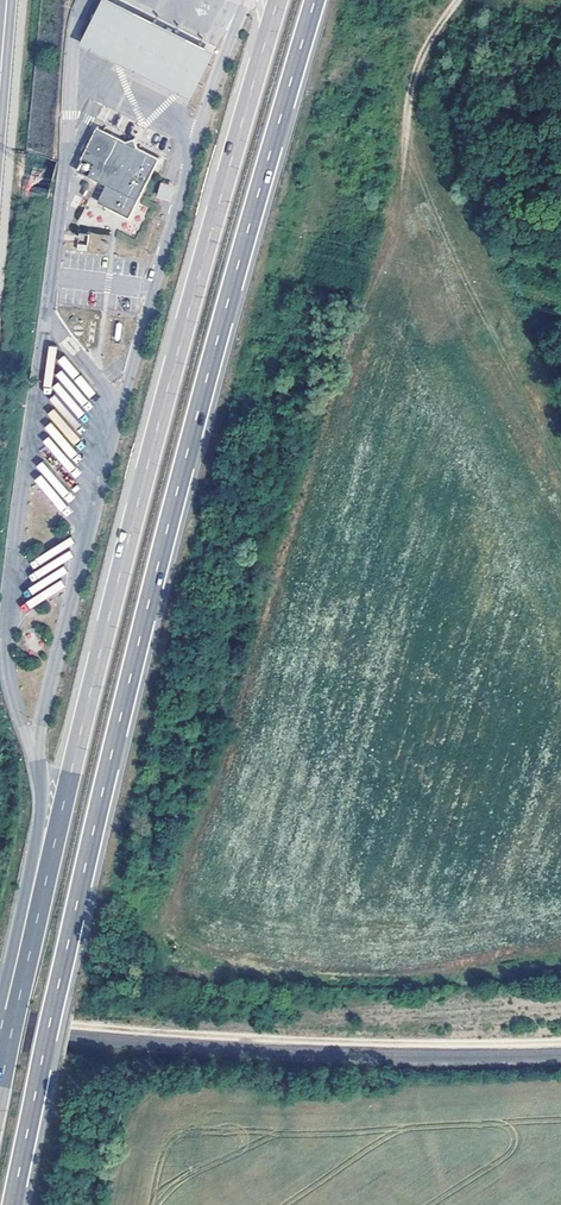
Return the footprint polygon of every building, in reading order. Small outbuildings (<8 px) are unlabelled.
[(112,0),(105,0),(83,45),(107,57),(164,84),(193,98),(216,51),(187,37),(130,9),(112,0)] [(99,127),(78,168),(108,183),(100,200),(133,216),(162,158),(99,127)] [(176,186),(162,183),(159,196),(173,200),(176,186)] [(88,234),(79,233),(77,249),(87,250),(88,234)]
